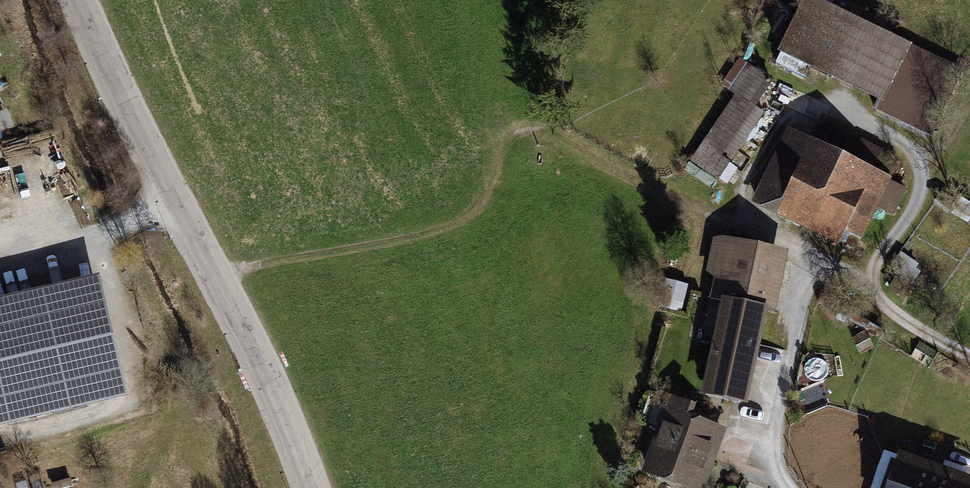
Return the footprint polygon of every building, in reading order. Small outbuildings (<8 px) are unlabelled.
[(809,0),(800,0),(773,56),(878,105),(874,113),(932,140),(964,72),(809,0)] [(769,81),(742,62),(721,91),(729,97),(686,157),(717,179),(763,116),(750,107),(769,81)] [(893,176),(783,125),(745,206),(799,231),(855,257),(893,176)] [(706,295),(714,297),(694,392),(741,402),(761,306),(772,309),(784,252),(712,236),(704,275),(710,276),(706,295)] [(0,297),(0,421),(118,394),(91,276),(0,297)] [(665,393),(638,472),(686,487),(701,487),(722,427),(680,413),(684,400),(665,393)] [(969,487),(969,483),(899,458),(889,487),(969,487)]
